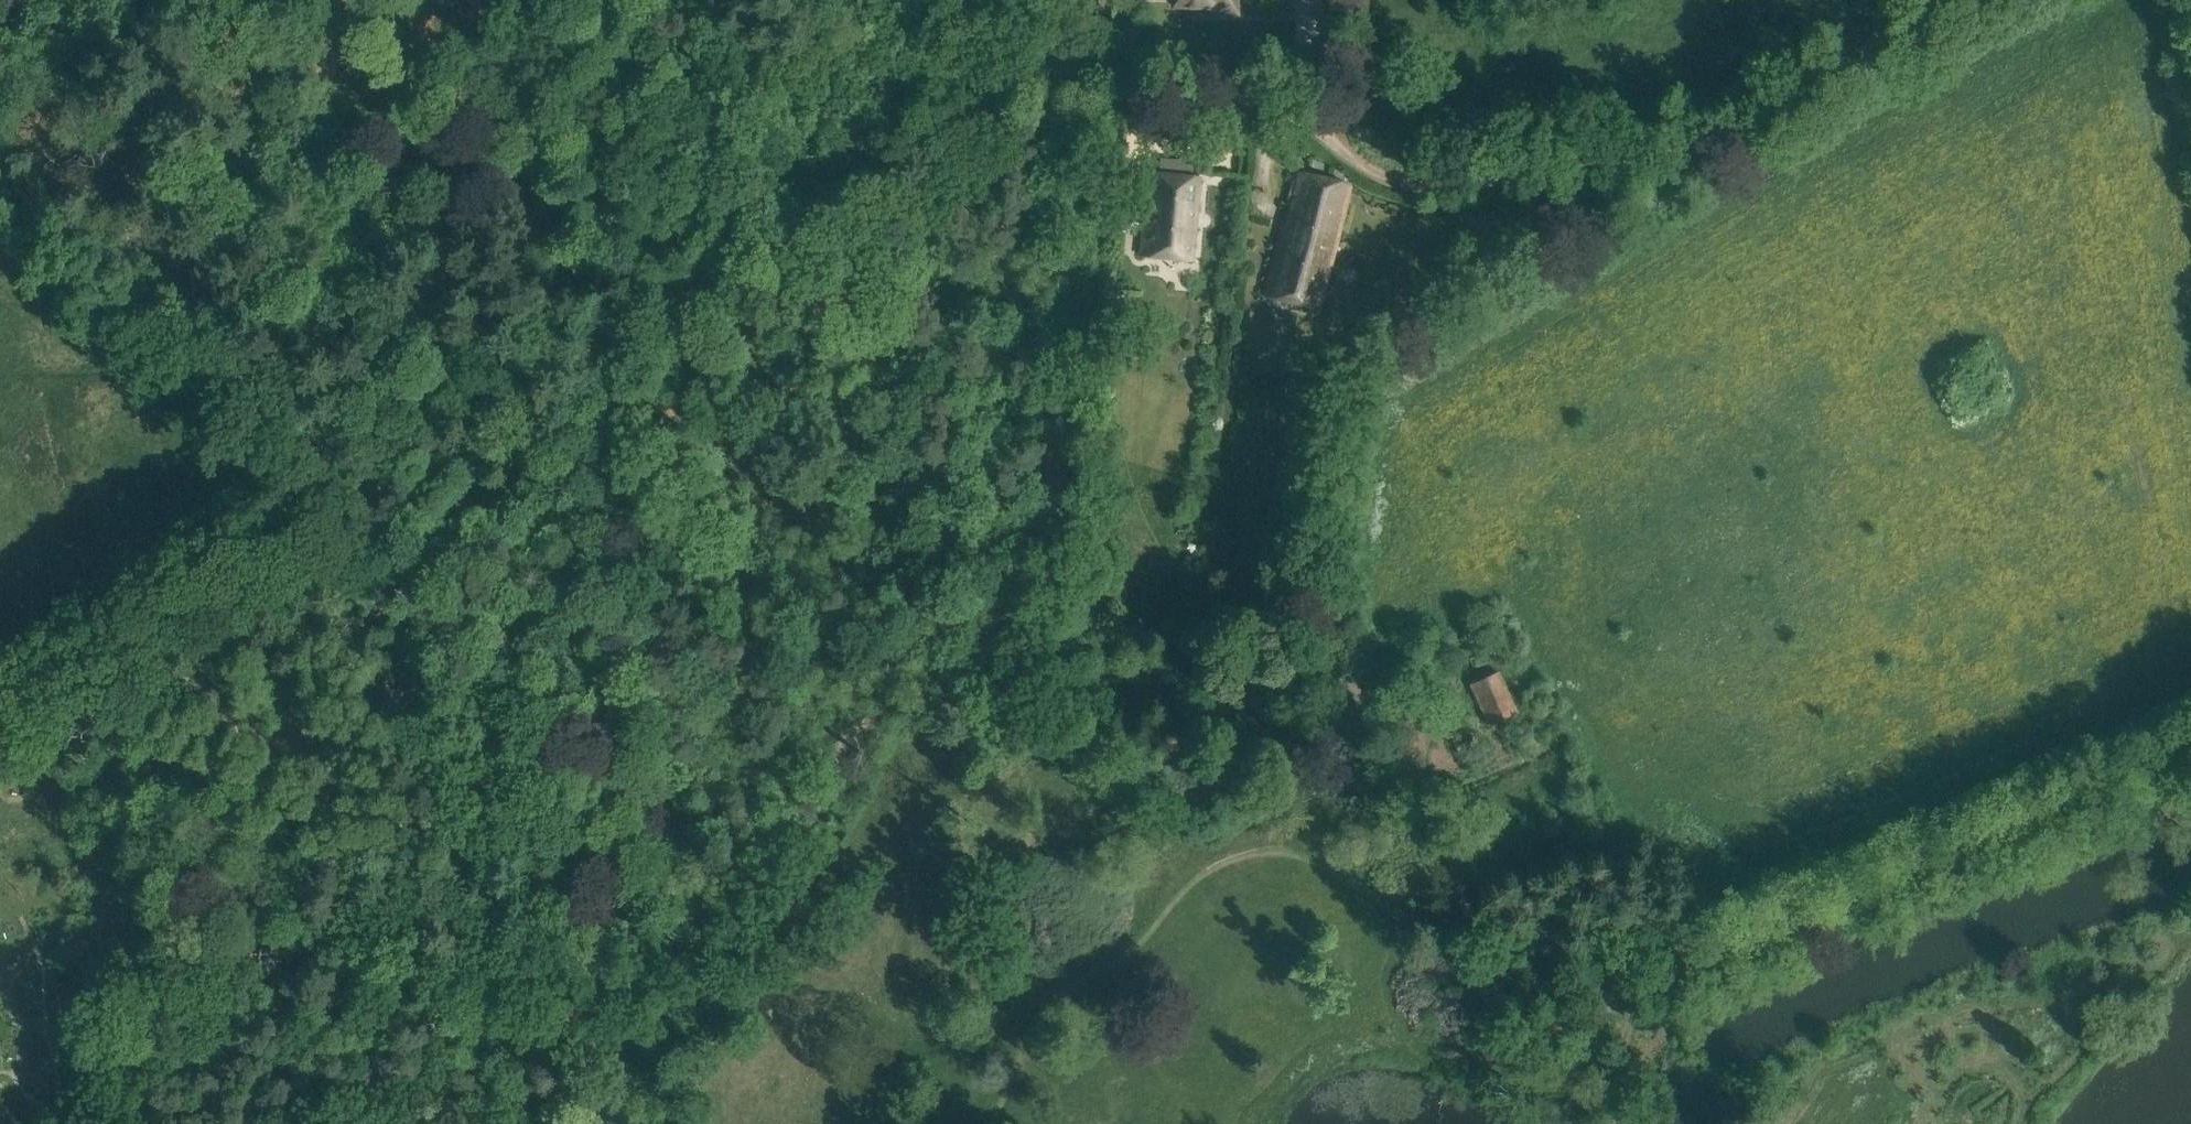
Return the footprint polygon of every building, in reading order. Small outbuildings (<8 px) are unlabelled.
[(1173,5),(1208,6),(1208,12),(1235,13),(1235,0),(1173,0),(1173,5)] [(1351,185),(1295,171),(1263,296),(1319,310),(1351,185)] [(1199,177),(1148,172),(1140,255),(1192,261),(1199,177)] [(1114,292),(1092,290),(1089,332),(1111,333),(1114,292)] [(1497,671),(1470,684),(1486,718),(1513,706),(1497,671)]
